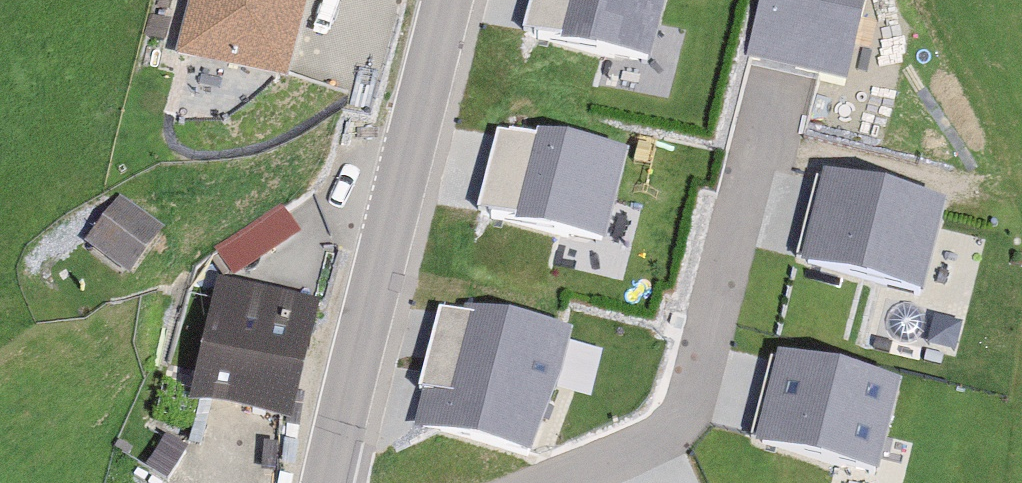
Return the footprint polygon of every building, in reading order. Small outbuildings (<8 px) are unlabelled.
[(178,54),(289,82),(310,0),(192,0),(178,54)] [(645,60),(657,0),(534,0),(526,35),(645,60)] [(841,75),(857,0),(762,0),(750,55),(841,75)] [(484,217),(598,240),(617,147),(503,124),(484,217)] [(946,210),(817,175),(793,263),(922,298),(946,210)] [(288,185),(220,228),(238,257),(306,214),(288,185)] [(122,199),(82,246),(126,283),(166,236),(122,199)] [(316,308),(220,285),(192,401),(288,424),(316,308)] [(567,337),(437,311),(414,430),(533,458),(557,388),(567,337)] [(752,441),(873,466),(892,378),(770,352),(752,441)]
